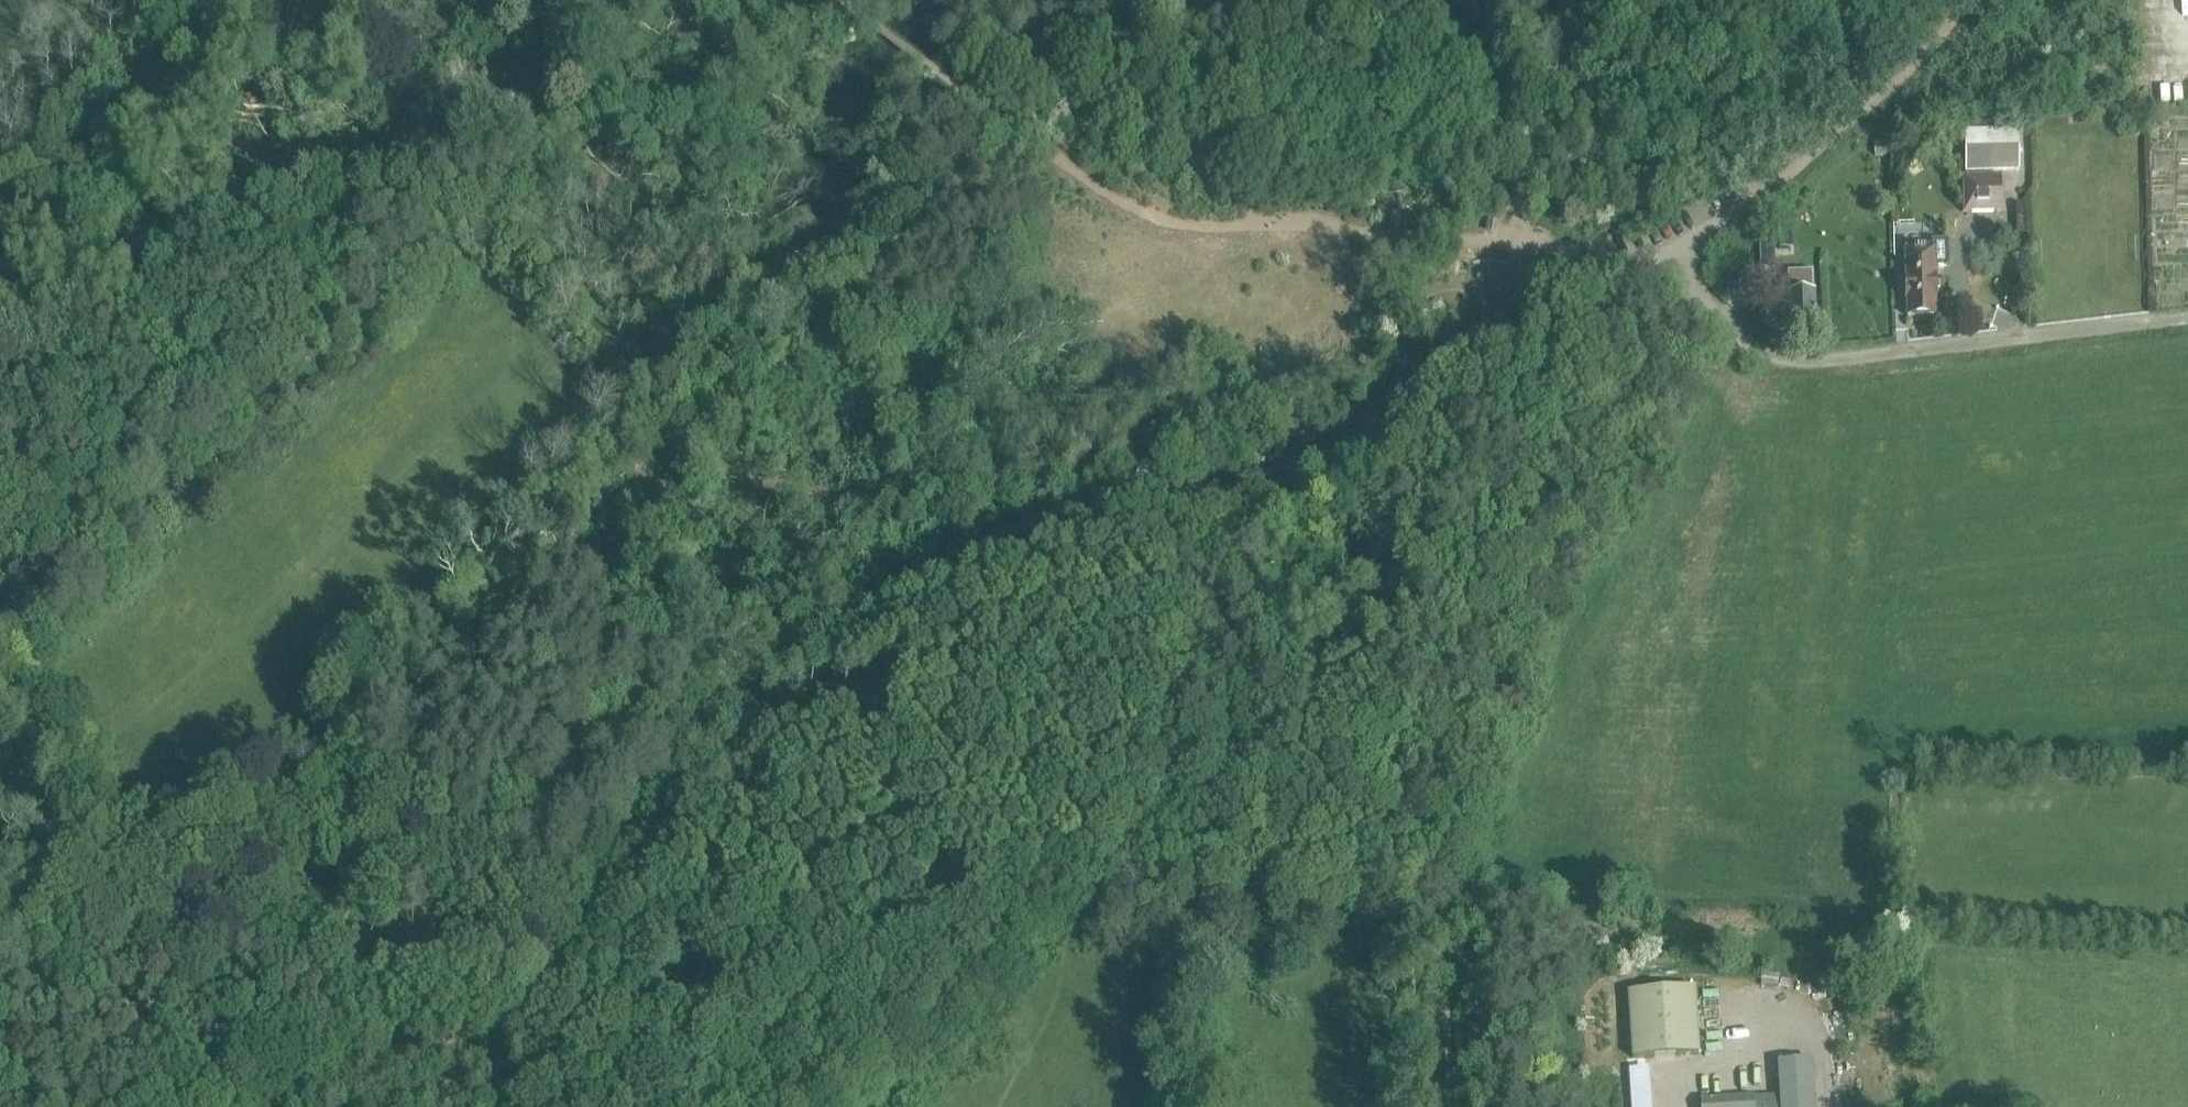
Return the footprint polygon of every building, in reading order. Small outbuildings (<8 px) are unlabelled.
[(2131,94),(2109,98),(2111,109),(2133,105),(2131,94)] [(1964,129),(1965,172),(2019,170),(2018,128),(1964,129)] [(1874,144),(1875,156),(1886,155),(1885,143),(1874,144)] [(1964,212),(2001,211),(2001,176),(1964,177),(1964,212)] [(1777,224),(1777,246),(1786,246),(1786,224),(1777,224)] [(1933,243),(1905,244),(1906,275),(1905,275),(1905,297),(1906,297),(1907,314),(1935,314),(1934,296),(1935,296),(1934,274),(1933,243)] [(1775,246),(1758,246),(1758,268),(1775,268),(1775,246)] [(1815,326),(1814,289),(1807,289),(1806,265),(1787,265),(1788,301),(1764,302),(1764,324),(1789,323),(1789,327),(1815,326)] [(1699,1055),(1694,989),(1694,988),(1628,993),(1633,1059),(1699,1055)] [(1701,1099),(1701,1106),(1815,1106),(1812,1060),(1778,1061),(1781,1095),(1768,1096),(1754,1096),(1701,1099)]
